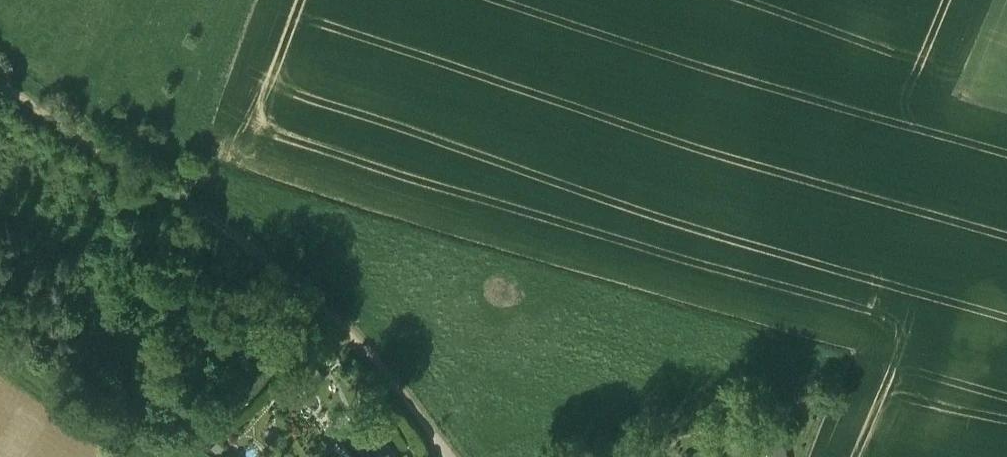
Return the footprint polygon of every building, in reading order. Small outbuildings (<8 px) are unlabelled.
[(314,346),(280,379),(289,390),(296,384),(302,391),(323,377),(315,363),(322,359),(314,346)] [(373,452),(359,430),(343,441),(353,456),(392,456),(384,444),(373,452)]
